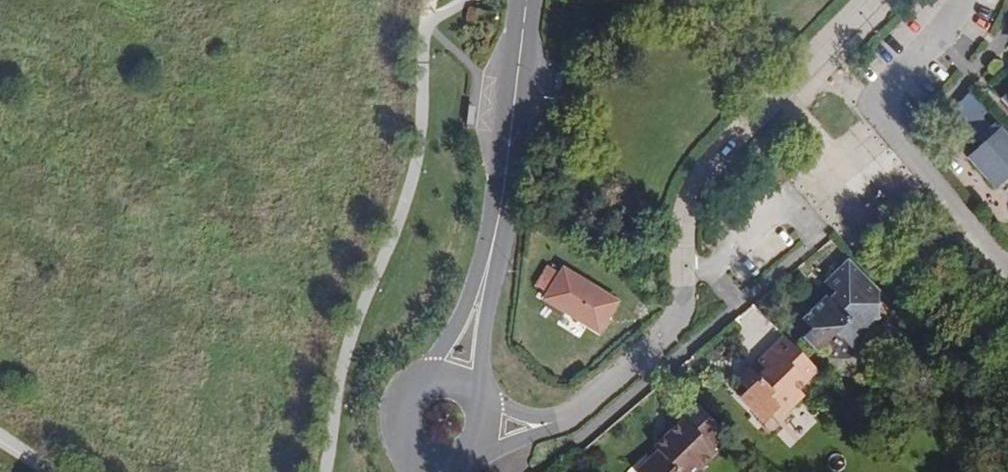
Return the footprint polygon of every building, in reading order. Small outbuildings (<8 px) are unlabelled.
[(970,89),(950,110),(969,130),(971,128),(985,144),(969,157),(996,187),(1007,176),(1007,139),(1000,130),(994,136),(985,126),(995,117),(970,89)] [(880,292),(848,259),(822,285),(832,295),(826,300),(824,298),(802,320),(811,329),(803,338),(817,352),(835,333),(855,353),(869,338),(865,334),(880,318),(880,292)] [(550,291),(560,276),(550,269),(539,285),(550,291)] [(617,302),(564,269),(560,276),(550,291),(545,299),(599,333),(617,302)] [(906,343),(917,354),(925,345),(915,335),(906,343)] [(822,376),(784,338),(758,363),(765,369),(758,377),(748,367),(736,379),(747,390),(739,397),(761,419),(768,419),(779,408),(784,414),(804,395),(798,389),(806,382),(811,387),(822,376)] [(720,427),(693,399),(677,415),(682,419),(666,435),(669,439),(635,471),(701,471),(698,470),(717,451),(715,448),(714,447),(707,441),(720,427)] [(727,434),(720,427),(707,441),(714,447),(727,434)]
